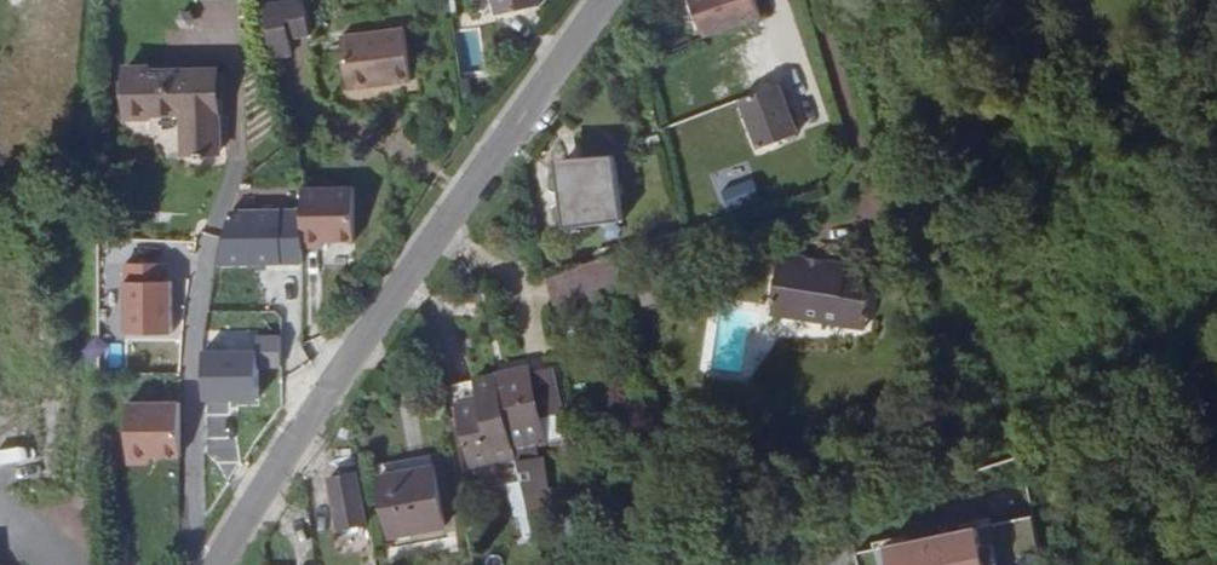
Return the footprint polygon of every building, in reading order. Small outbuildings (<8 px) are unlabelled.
[(495,9),(533,0),(493,0),(495,9)] [(755,0),(691,0),(699,23),(704,38),(714,35),(739,25),(761,17),(755,0)] [(739,25),(714,35),(722,56),(725,55),(760,146),(797,133),(779,82),(763,88),(748,49),(739,25)] [(392,80),(412,78),(407,26),(344,32),(349,84),(377,82),(384,76),(391,76),(392,80)] [(483,69),(478,26),(458,28),(463,71),(483,69)] [(179,115),(179,72),(146,72),(145,69),(124,70),(126,120),(148,120),(148,115),(179,115)] [(215,70),(179,72),(179,115),(184,115),(185,153),(196,153),(196,159),(208,159),(208,152),(219,152),(215,70)] [(614,153),(561,158),(567,220),(621,215),(614,153)] [(349,189),(300,191),(302,243),(351,242),(349,189)] [(879,262),(785,250),(776,308),(871,321),(879,262)] [(587,290),(621,279),(614,251),(582,261),(587,290)] [(168,333),(171,259),(122,257),(120,332),(168,333)] [(555,301),(587,290),(582,261),(549,272),(555,301)] [(281,331),(201,329),(199,397),(256,399),(257,366),(280,367),(281,331)] [(531,365),(499,373),(514,445),(546,437),(541,412),(562,407),(553,367),(533,371),(531,365)] [(514,445),(499,373),(454,383),(470,464),(516,454),(514,445)] [(180,405),(129,405),(129,463),(180,463),(180,405)] [(517,460),(525,494),(547,489),(539,454),(517,460)] [(397,476),(413,538),(450,530),(438,468),(397,476)] [(364,523),(354,474),(336,478),(345,526),(364,523)] [(397,540),(413,538),(397,476),(385,478),(397,540)]
